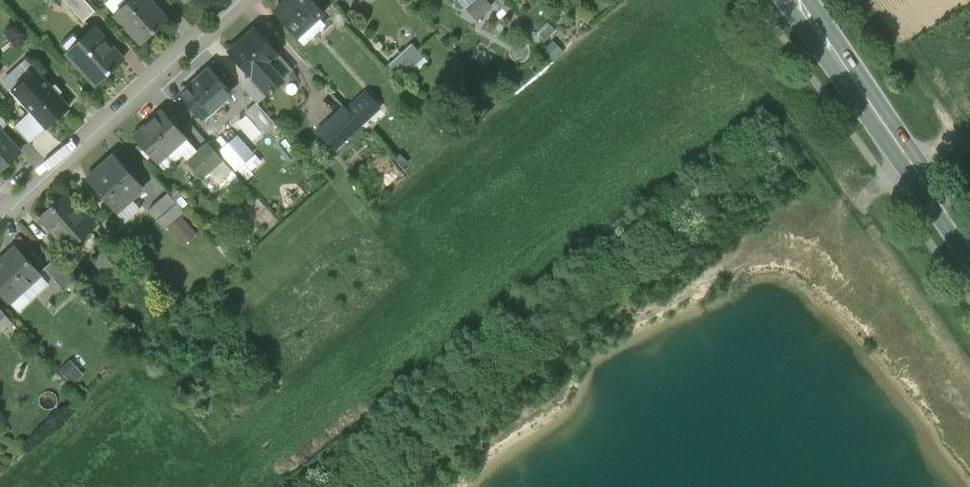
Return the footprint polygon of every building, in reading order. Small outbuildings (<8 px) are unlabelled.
[(85,0),(63,0),(84,22),(95,11),(85,0)] [(123,0),(108,0),(105,3),(114,10),(123,0)] [(115,15),(141,43),(167,20),(148,0),(130,0),(115,15)] [(274,12),(296,37),(323,12),(312,0),(287,0),(274,12)] [(467,7),(477,18),(489,7),(484,0),(475,0),(467,7)] [(95,33),(84,44),(80,39),(67,51),(97,84),(123,61),(92,28),(91,29),(95,33)] [(256,28),(228,53),(251,78),(268,63),(284,80),(294,70),(256,28)] [(412,45),(389,65),(400,77),(423,56),(412,45)] [(268,63),(251,78),(267,95),(284,80),(268,63)] [(16,67),(3,79),(10,88),(23,76),(16,67)] [(210,69),(181,96),(201,118),(231,91),(210,69)] [(36,70),(12,92),(46,129),(70,107),(36,70)] [(0,92),(0,106),(2,108),(10,102),(0,92)] [(385,114),(366,94),(348,110),(360,124),(367,131),(385,114)] [(257,103),(247,112),(265,133),(275,124),(257,103)] [(344,106),(317,132),(333,150),(360,124),(348,110),(344,106)] [(163,111),(134,138),(157,163),(186,136),(163,111)] [(0,113),(0,131),(9,123),(0,113)] [(20,153),(0,131),(0,171),(20,153)] [(218,150),(244,177),(262,161),(236,133),(218,150)] [(223,159),(208,143),(198,153),(212,169),(223,159)] [(212,169),(198,153),(189,161),(203,177),(212,169)] [(144,188),(115,155),(87,180),(116,212),(144,188)] [(168,193),(158,203),(174,220),(184,211),(168,193)] [(66,196),(41,218),(69,250),(96,226),(85,213),(83,215),(66,196)] [(174,220),(158,203),(149,211),(165,228),(174,220)] [(167,229),(183,245),(197,231),(181,215),(167,229)] [(112,244),(94,261),(111,281),(130,264),(112,244)] [(0,263),(0,291),(10,302),(41,273),(17,247),(0,263)] [(76,281),(56,258),(44,269),(64,291),(76,281)]
